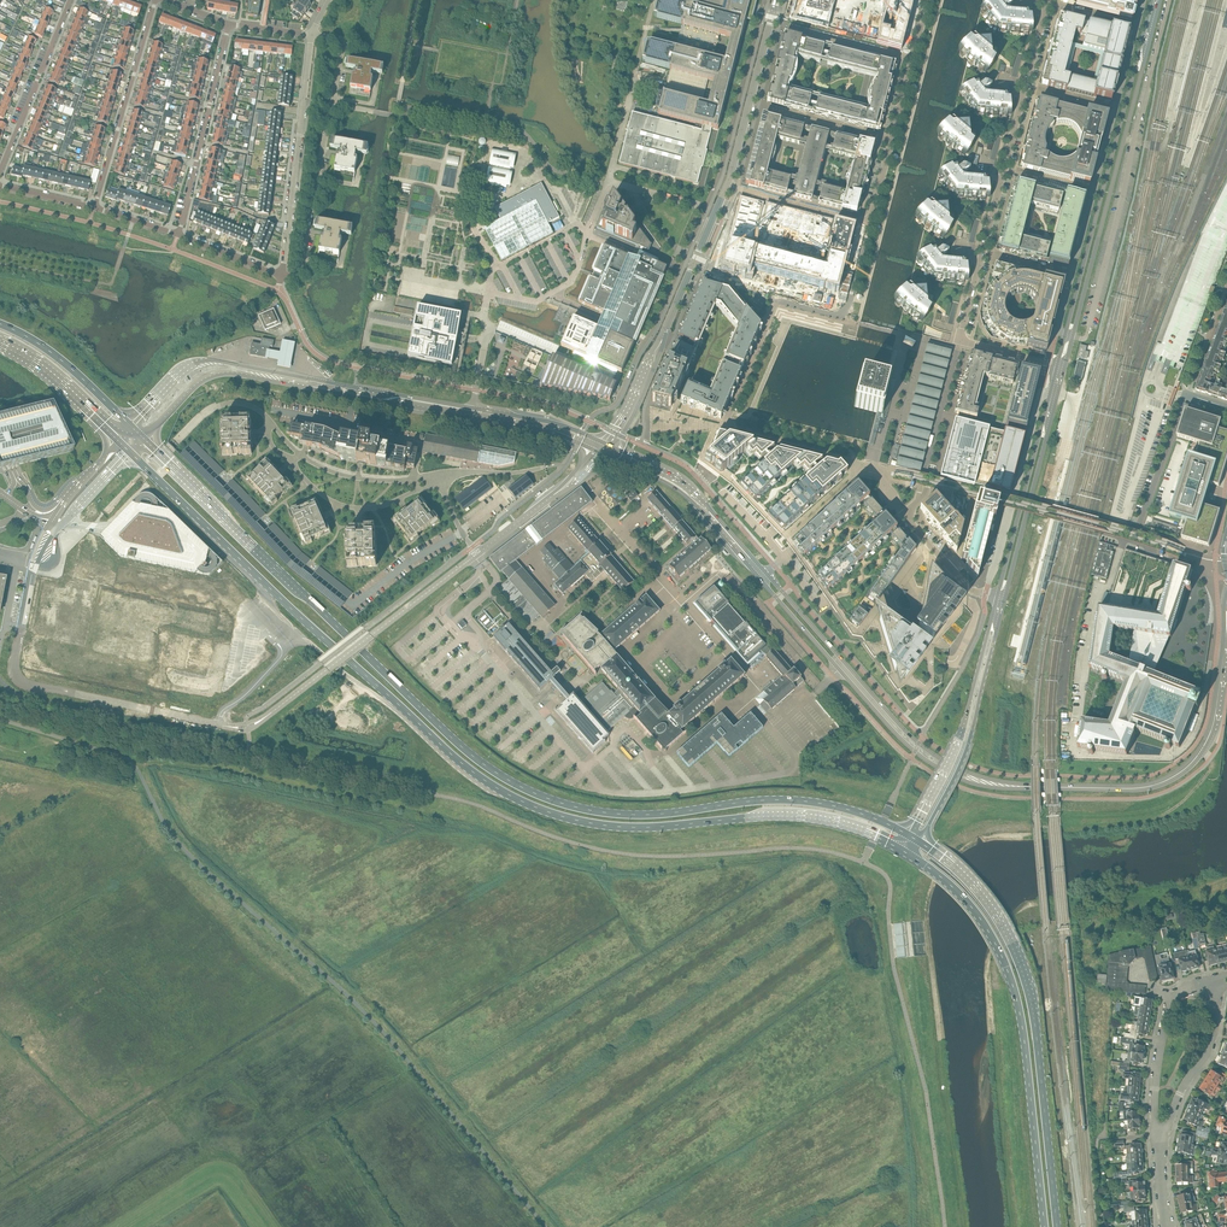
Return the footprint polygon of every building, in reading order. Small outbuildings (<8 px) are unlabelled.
[(111,4),(115,5),(114,9),(117,10),(121,0),(113,0),(111,4)] [(117,10),(120,11),(121,8),(125,9),(128,1),(125,0),(121,0),(117,10)] [(210,0),(208,0),(207,9),(214,10),(216,1),(210,0)] [(214,10),(221,11),(223,2),(220,2),(220,0),(216,0),(216,1),(214,10)] [(247,2),(245,3),(245,5),(245,6),(247,6),(245,16),(257,18),(259,8),(260,4),(259,0),(257,1),(257,0),(246,0),(247,2)] [(309,7),(311,4),(309,3),(310,2),(307,0),(300,0),(297,3),(307,10),(309,7)] [(702,130),(697,129),(632,112),(627,133),(626,135),(625,141),(624,143),(620,160),(619,163),(632,167),(650,171),(670,177),(675,178),(693,183),(697,184),(702,167),(703,167),(707,150),(706,149),(712,128),(718,129),(723,109),(722,109),(728,84),(730,84),(735,64),(734,64),(740,39),(741,40),(746,21),(746,20),(751,21),(753,13),(754,13),(755,13),(755,12),(756,12),(756,11),(756,10),(756,9),(755,9),(754,8),(755,8),(756,8),(757,8),(757,7),(757,6),(757,5),(756,5),(756,4),(755,4),(757,0),(688,0),(687,4),(671,0),(658,0),(654,16),(657,17),(657,18),(682,24),(675,49),(651,42),(651,43),(648,42),(643,61),(646,62),(646,63),(670,69),(668,78),(666,85),(665,89),(660,88),(656,105),(661,106),(659,114),(699,124),(703,125),(702,130)] [(789,18),(827,28),(880,42),(882,31),(885,22),(885,19),(887,13),(890,0),(794,0),(790,16),(789,17),(789,18)] [(880,42),(899,47),(909,8),(911,0),(890,0),(887,13),(885,19),(885,22),(882,31),(880,42)] [(986,7),(983,10),(997,28),(1029,32),(1031,21),(1031,16),(1027,16),(1026,10),(1006,8),(1008,6),(1013,2),(1006,0),(1003,3),(1002,3),(1003,4),(1002,4),(1000,1),(996,2),(995,0),(994,1),(990,3),(986,7)] [(1076,4),(1115,15),(1126,17),(1132,19),(1136,6),(1134,5),(1135,2),(1136,2),(1137,0),(1080,0),(1076,4)] [(128,1),(125,9),(132,12),(135,4),(128,1)] [(230,4),(223,2),(221,11),(228,12),(230,4)] [(90,4),(89,3),(87,9),(93,12),(95,8),(90,5),(90,4)] [(302,16),(307,10),(297,3),(290,13),(298,19),(301,15),(302,16)] [(135,4),(132,12),(138,14),(141,6),(135,4)] [(228,12),(236,14),(237,5),(230,4),(228,12)] [(45,8),(42,14),(50,17),(51,15),(52,15),(53,11),(45,8)] [(79,8),(76,14),(89,19),(90,16),(87,15),(88,12),(79,8)] [(42,14),(39,21),(48,24),(49,21),(48,20),(50,17),(42,14)] [(76,14),(74,20),(83,24),(86,25),(88,22),(89,19),(76,14)] [(162,14),(159,22),(166,25),(169,17),(162,14)] [(1042,83),(1042,84),(1071,91),(1074,92),(1077,79),(1074,79),(1064,76),(1072,44),(1075,33),(1080,34),(1085,35),(1085,33),(1086,33),(1088,25),(1087,25),(1088,23),(1083,21),(1060,15),(1060,16),(1057,26),(1056,28),(1051,49),(1051,50),(1045,71),(1045,73),(1042,83)] [(166,25),(164,28),(166,29),(168,29),(169,26),(172,27),(175,19),(169,17),(166,25)] [(175,19),(172,27),(179,30),(182,22),(175,19)] [(35,20),(32,26),(37,28),(44,31),(45,28),(46,28),(48,24),(39,21),(36,20),(36,21),(35,20)] [(74,20),(71,26),(81,30),(83,24),(74,20)] [(1125,21),(1123,28),(1129,30),(1131,22),(1125,21)] [(95,22),(93,28),(95,29),(99,30),(101,31),(102,31),(104,26),(103,25),(97,23),(95,22)] [(182,22),(179,30),(186,32),(189,24),(182,22)] [(1077,79),(1074,92),(1107,100),(1109,101),(1111,101),(1116,80),(1118,75),(1128,33),(1122,31),(1088,23),(1087,25),(1088,25),(1086,33),(1085,33),(1085,35),(1083,46),(1082,46),(1082,47),(1105,53),(1096,84),(1077,79)] [(189,24),(186,32),(192,35),(195,27),(189,24)] [(71,26),(69,32),(78,36),(80,33),(83,34),(84,31),(81,30),(71,26)] [(195,27),(192,35),(199,37),(202,30),(195,27)] [(44,31),(37,28),(34,34),(42,38),(44,34),(43,34),(44,31)] [(120,30),(119,33),(132,37),(134,30),(124,28),(123,31),(120,30)] [(14,29),(10,37),(15,39),(18,31),(14,29)] [(199,37),(198,41),(203,43),(204,43),(209,32),(202,30),(199,37)] [(9,34),(2,31),(0,35),(0,39),(5,41),(9,34)] [(69,32),(66,38),(79,43),(80,41),(77,39),(78,36),(69,32)] [(209,32),(204,43),(206,44),(211,46),(213,43),(216,35),(209,32)] [(119,33),(118,36),(121,37),(120,40),(130,43),(132,37),(119,33)] [(896,62),(832,46),(830,54),(823,52),(825,44),(785,34),(767,102),(807,112),(809,104),(816,106),(814,114),(878,130),(878,129),(881,130),(885,114),(882,113),(883,110),(886,111),(893,83),(890,82),(891,80),(894,80),(898,64),(895,63),(896,62)] [(28,36),(25,43),(33,46),(34,43),(35,44),(36,40),(28,36)] [(66,38),(64,44),(73,48),(75,45),(78,46),(79,43),(66,38)] [(970,40),(961,53),(968,59),(968,60),(976,66),(984,72),(995,61),(996,56),(992,53),(991,54),(991,52),(990,45),(987,42),(982,42),(978,43),(978,42),(978,41),(974,38),(973,39),(970,40)] [(116,43),(115,46),(129,50),(130,43),(120,40),(117,39),(116,43)] [(242,49),(243,41),(236,40),(235,48),(235,51),(242,52),(242,49)] [(243,41),(242,49),(249,50),(250,42),(243,41)] [(153,42),(151,48),(164,52),(166,52),(167,49),(162,48),(163,45),(153,42)] [(250,42),(249,50),(256,51),(257,42),(250,42)] [(257,42),(256,51),(263,52),(264,43),(257,42)] [(21,45),(19,48),(22,50),(31,53),(32,49),(31,49),(33,46),(25,43),(24,47),(21,45)] [(264,43),(263,52),(270,53),(271,44),(264,43)] [(64,44),(61,50),(74,55),(75,53),(72,51),(73,48),(64,44)] [(271,44),(270,53),(277,53),(278,45),(271,44)] [(278,45),(277,53),(282,54),(281,58),(283,58),(284,58),(285,54),(286,46),(278,45)] [(115,46),(115,49),(118,50),(117,53),(127,56),(129,50),(115,46)] [(286,46),(285,54),(292,55),(293,47),(286,46)] [(151,48),(149,54),(159,57),(160,53),(163,54),(164,52),(151,48)] [(22,50),(20,56),(27,59),(28,56),(29,57),(31,53),(22,50)] [(61,50),(59,56),(68,60),(70,57),(73,58),(74,55),(61,50)] [(113,55),(112,58),(125,62),(127,56),(117,53),(116,56),(113,55)] [(149,54),(147,60),(160,64),(161,61),(158,60),(159,57),(149,54)] [(16,55),(13,60),(14,60),(14,61),(14,62),(25,66),(27,63),(26,62),(27,59),(20,56),(17,55),(16,55)] [(59,56),(56,62),(69,67),(70,65),(67,64),(68,60),(59,56)] [(111,58),(109,65),(113,66),(123,69),(125,62),(112,58),(111,58)] [(194,61),(193,64),(207,67),(208,61),(198,58),(197,62),(194,61)] [(347,73),(343,92),(370,97),(370,95),(371,91),(373,78),(371,78),(372,72),(381,73),(382,74),(384,66),(382,66),(349,60),(347,59),(347,60),(346,67),(348,67),(354,68),(356,69),(355,75),(353,74),(347,73)] [(147,60),(146,67),(156,69),(157,66),(160,67),(160,64),(147,60)] [(14,62),(11,68),(22,73),(23,70),(24,70),(25,66),(14,62)] [(56,62),(54,68),(63,72),(65,69),(68,70),(69,67),(56,62)] [(189,63),(188,66),(191,67),(190,70),(192,70),(195,71),(205,74),(207,67),(193,64),(189,63)] [(231,66),(229,72),(242,76),(243,73),(240,72),(241,68),(231,66)] [(146,67),(144,73),(157,77),(158,74),(155,73),(156,69),(146,67)] [(11,68),(9,75),(20,80),(22,76),(21,75),(22,73),(11,68)] [(54,68),(51,74),(64,80),(65,77),(62,76),(63,72),(54,68)] [(108,73),(107,76),(120,80),(122,73),(112,70),(111,74),(108,73)] [(191,74),(190,77),(204,80),(205,74),(195,71),(192,70),(191,74)] [(229,72),(227,79),(238,81),(238,78),(242,78),(242,76),(229,72)] [(144,73),(142,79),(152,82),(155,83),(157,77),(144,73)] [(51,74),(49,81),(58,85),(60,81),(64,83),(65,80),(64,80),(51,74)] [(9,75),(7,78),(10,80),(9,83),(16,86),(17,83),(18,83),(20,80),(9,75)] [(107,76),(106,79),(109,80),(108,83),(118,86),(120,80),(107,76)] [(82,87),(84,81),(75,77),(72,83),(82,87)] [(190,77),(190,80),(193,81),(192,84),(202,86),(204,80),(190,77)] [(142,79),(140,85),(153,89),(154,86),(155,83),(152,82),(142,79)] [(227,79),(226,85),(236,88),(240,88),(241,82),(238,81),(227,79)] [(9,83),(6,89),(15,93),(16,89),(15,89),(16,86),(9,83)] [(103,85),(102,88),(103,88),(116,92),(118,86),(108,83),(107,86),(104,86),(103,85)] [(189,83),(187,90),(201,93),(202,86),(192,84),(189,83)] [(964,90),(962,93),(976,111),(1007,115),(1010,104),(1010,99),(1006,99),(1005,93),(984,91),(992,85),(985,83),(984,83),(981,86),(981,87),(979,84),(975,85),(973,84),(973,83),(972,84),(969,85),(964,90)] [(47,85),(44,91),(57,96),(58,94),(59,94),(60,90),(57,89),(49,86),(47,85)] [(140,85),(138,92),(148,95),(149,91),(152,92),(153,89),(140,85)] [(226,85),(224,92),(235,94),(238,95),(239,88),(236,88),(226,85)] [(3,88),(2,92),(5,93),(4,96),(11,99),(12,96),(13,97),(15,93),(6,89),(3,88)] [(102,88),(103,89),(102,91),(103,91),(105,92),(104,96),(114,99),(116,92),(103,88),(102,88)] [(187,90),(187,92),(190,93),(189,97),(199,99),(201,93),(187,90)] [(256,99),(257,93),(257,92),(247,90),(246,97),(249,97),(251,98),(256,99)] [(44,91),(42,97),(52,101),(55,103),(56,99),(57,96),(44,91)] [(138,92),(136,98),(149,102),(150,99),(147,98),(148,95),(138,92)] [(224,92),(223,98),(236,101),(237,98),(234,97),(235,94),(224,92)] [(0,96),(0,102),(1,103),(9,106),(11,102),(10,102),(11,99),(4,96),(0,95),(0,96)] [(99,98),(98,101),(99,101),(112,105),(114,99),(104,96),(103,99),(100,98),(99,98)] [(42,97),(39,103),(52,109),(53,106),(50,105),(52,101),(42,97)] [(136,98),(134,105),(144,108),(146,104),(149,105),(149,102),(136,98)] [(223,98),(221,104),(231,107),(235,107),(236,101),(223,98)] [(1056,104),(1040,99),(1039,105),(1037,104),(1025,148),(1022,162),(1024,162),(1022,168),(1032,170),(1039,172),(1039,171),(1041,171),(1041,172),(1065,179),(1065,178),(1066,178),(1066,179),(1069,179),(1070,179),(1070,180),(1089,185),(1096,159),(1096,158),(1095,157),(1095,158),(1094,158),(1098,143),(1099,143),(1099,144),(1100,144),(1100,143),(1107,117),(1087,112),(1086,112),(1084,111),(1083,111),(1059,104),(1059,105),(1056,104)] [(99,101),(98,104),(102,105),(101,108),(111,111),(112,105),(99,101)] [(183,104),(183,107),(196,111),(198,104),(188,102),(187,105),(183,104)] [(0,104),(0,110),(5,112),(7,109),(8,110),(9,106),(1,103),(0,104)] [(39,103),(37,109),(47,113),(48,110),(51,111),(52,109),(39,103)] [(221,104),(220,111),(233,114),(234,111),(235,107),(231,107),(221,104)] [(177,106),(175,112),(182,114),(185,115),(195,117),(196,111),(183,107),(177,106)] [(71,109),(65,107),(63,113),(71,116),(74,110),(71,109)] [(98,111),(97,114),(109,117),(111,111),(101,108),(100,112),(98,111)] [(37,109),(35,115),(47,121),(48,121),(49,118),(48,118),(45,117),(47,113),(37,109)] [(133,109),(131,116),(144,120),(145,117),(142,116),(143,112),(133,109)] [(164,113),(163,116),(167,117),(171,118),(172,112),(168,111),(165,110),(164,113)] [(256,110),(255,113),(259,113),(259,116),(258,120),(258,123),(257,124),(263,125),(265,111),(256,110)] [(220,111),(218,117),(232,120),(236,121),(237,115),(233,114),(220,111)] [(271,112),(270,119),(280,120),(281,113),(271,112)] [(96,114),(95,116),(98,117),(97,121),(107,124),(109,117),(97,114),(96,114)] [(182,114),(180,120),(193,123),(195,117),(185,115),(182,114)] [(35,115),(32,121),(42,125),(45,127),(46,123),(47,121),(35,115)] [(131,116),(129,122),(139,125),(139,124),(140,122),(143,123),(144,120),(131,116)] [(767,170),(767,168),(771,164),(773,160),(775,155),(775,150),(775,145),(775,140),(775,138),(806,146),(806,145),(807,145),(808,143),(807,142),(811,129),(810,129),(811,128),(766,117),(763,116),(746,184),(749,185),(793,196),(793,195),(794,195),(797,182),(798,182),(798,179),(797,179),(797,178),(767,170)] [(218,117),(217,123),(227,125),(230,126),(233,127),(234,127),(236,127),(237,121),(236,121),(232,120),(218,117)] [(270,119),(269,126),(279,128),(279,127),(280,120),(270,119)] [(178,120),(177,124),(178,124),(181,125),(180,127),(182,127),(192,130),(193,123),(180,120),(179,120),(178,120)] [(31,124),(30,128),(42,133),(44,133),(45,134),(46,131),(45,131),(40,129),(42,125),(32,121),(31,124)] [(949,123),(940,136),(946,142),(947,142),(955,149),(963,154),(973,144),(975,139),(974,139),(970,136),(969,136),(969,135),(969,128),(965,125),(961,125),(957,126),(957,125),(956,124),(953,121),(952,121),(952,122),(949,123)] [(129,122),(127,128),(141,132),(141,129),(142,126),(139,125),(129,122)] [(62,133),(64,127),(60,126),(52,123),(50,129),(57,132),(62,133)] [(217,123),(215,129),(225,132),(229,133),(232,133),(233,127),(230,126),(227,125),(217,123)] [(91,128),(90,131),(104,135),(105,128),(95,126),(94,129),(91,128)] [(269,126),(268,134),(278,135),(279,128),(269,126)] [(178,130),(177,133),(190,136),(192,130),(182,127),(182,131),(181,131),(178,130)] [(30,128),(27,134),(37,137),(38,134),(41,135),(42,133),(30,128)] [(127,128),(126,135),(136,138),(137,134),(140,135),(141,132),(127,128)] [(806,146),(797,178),(797,179),(798,179),(798,182),(797,182),(794,195),(793,195),(793,196),(812,201),(812,200),(815,187),(815,186),(815,184),(816,184),(817,183),(825,151),(825,150),(824,150),(825,147),(829,134),(829,133),(811,128),(810,129),(811,129),(807,142),(808,143),(807,145),(806,145),(806,146)] [(215,129),(214,136),(227,139),(228,136),(229,133),(225,132),(215,129)] [(102,141),(104,135),(90,131),(90,134),(93,135),(92,138),(102,141)] [(57,132),(55,138),(63,140),(65,134),(62,133),(57,132)] [(177,133),(176,139),(179,140),(189,142),(190,136),(177,133)] [(812,200),(812,201),(857,213),(861,195),(870,161),(874,144),(829,133),(829,134),(825,147),(824,150),(825,150),(825,151),(855,159),(855,161),(851,165),(849,169),(847,174),(847,179),(846,184),(847,189),(847,191),(817,183),(816,184),(815,184),(815,186),(815,187),(812,200)] [(27,134),(25,140),(37,145),(38,143),(40,139),(37,137),(27,134)] [(268,134),(267,141),(278,142),(278,135),(268,134)] [(126,135),(124,141),(137,145),(138,142),(135,141),(136,138),(126,135)] [(214,136),(212,143),(222,145),(223,141),(226,142),(227,139),(214,136)] [(71,146),(73,140),(66,138),(64,144),(68,145),(71,146)] [(100,148),(102,141),(92,138),(91,142),(88,141),(87,144),(100,148)] [(331,153),(328,172),(354,177),(355,173),(358,158),(355,158),(356,152),(365,154),(366,154),(367,154),(368,146),(367,146),(340,141),(334,139),(332,139),(330,147),(332,147),(338,149),(341,149),(340,155),(337,154),(331,153)] [(25,140),(22,146),(32,150),(33,146),(36,147),(37,145),(25,140)] [(175,142),(174,146),(187,149),(189,142),(179,140),(178,143),(175,142)] [(124,141),(122,147),(132,150),(133,147),(136,148),(137,145),(124,141)] [(154,148),(154,150),(158,151),(163,152),(164,146),(168,147),(172,148),(171,152),(175,153),(186,155),(187,149),(174,146),(173,145),(169,144),(161,142),(160,142),(156,141),(154,148)] [(267,141),(266,148),(277,149),(278,142),(267,141)] [(100,148),(87,144),(85,143),(84,146),(89,148),(88,151),(98,154),(100,148)] [(122,147),(120,153),(133,157),(137,158),(142,160),(143,158),(139,157),(137,156),(137,155),(134,154),(135,151),(132,150),(122,147)] [(152,149),(148,148),(144,147),(142,153),(146,154),(150,155),(152,149)] [(209,148),(209,151),(210,152),(210,154),(223,157),(225,158),(227,151),(221,150),(211,147),(211,148),(209,148)] [(506,187),(513,152),(493,147),(486,183),(506,187)] [(266,148),(265,155),(276,157),(277,149),(266,148)] [(96,160),(98,154),(88,151),(87,154),(84,153),(83,156),(96,160)] [(120,153),(118,160),(128,163),(129,159),(132,160),(133,157),(120,153)] [(235,153),(233,160),(238,161),(245,162),(246,156),(240,154),(235,153)] [(210,154),(208,160),(218,163),(224,164),(225,158),(223,157),(210,154)] [(447,164),(459,165),(461,156),(448,154),(447,164)] [(265,155),(264,163),(275,164),(276,157),(265,155)] [(83,156),(81,163),(94,167),(96,160),(83,156)] [(118,160),(116,166),(130,170),(136,171),(136,169),(133,168),(134,164),(131,163),(128,163),(118,160)] [(208,160),(207,167),(220,170),(220,167),(217,166),(218,163),(208,160)] [(166,166),(179,170),(181,164),(172,161),(170,164),(167,163),(166,166)] [(264,163),(264,170),(274,171),(275,164),(264,163)] [(31,167),(28,177),(35,178),(37,169),(33,168),(34,165),(31,165),(31,167)] [(23,170),(22,175),(28,177),(31,167),(24,166),(23,170)] [(37,169),(35,178),(42,180),(44,171),(45,168),(38,166),(37,169)] [(116,166),(115,172),(125,175),(126,172),(129,173),(130,170),(116,166)] [(177,177),(179,170),(166,166),(165,169),(169,170),(167,173),(177,177)] [(947,168),(940,176),(954,194),(986,197),(986,196),(989,187),(988,182),(985,182),(983,176),(963,174),(970,168),(963,166),(959,169),(960,169),(957,167),(953,168),(952,166),(947,168)] [(13,167),(11,175),(21,177),(22,175),(23,170),(13,167)] [(207,167),(205,173),(215,175),(216,172),(219,173),(220,170),(207,167)] [(90,181),(96,183),(100,170),(93,168),(90,181)] [(264,170),(263,177),(273,178),(274,171),(264,170)] [(44,171),(42,180),(48,181),(50,172),(44,171)] [(57,174),(55,183),(62,184),(64,175),(64,173),(63,172),(61,172),(58,171),(57,174)] [(50,172),(48,181),(55,183),(57,174),(50,172)] [(162,179),(175,183),(177,177),(167,173),(166,177),(163,176),(162,179)] [(205,173),(204,179),(217,182),(217,179),(214,179),(215,175),(205,173)] [(64,175),(62,184),(68,186),(70,177),(64,175)] [(70,177),(68,186),(75,187),(77,178),(70,177)] [(263,177),(262,184),(272,186),(273,178),(263,177)] [(77,178),(75,187),(81,189),(84,180),(77,178)] [(173,189),(175,183),(162,179),(161,181),(165,182),(163,186),(173,189)] [(204,179),(202,186),(212,188),(215,189),(216,189),(217,186),(216,185),(217,182),(204,179)] [(84,180),(81,189),(88,191),(90,181),(84,180)] [(1182,371),(1210,295),(1212,296),(1215,288),(1213,287),(1226,251),(1226,181),(1209,217),(1162,344),(1157,342),(1153,354),(1157,355),(1155,361),(1164,365),(1166,359),(1172,361),(1169,367),(1182,371)] [(1045,262),(1050,244),(1019,236),(1028,204),(1058,212),(1063,194),(1016,182),(999,250),(1045,262)] [(559,217),(541,183),(495,208),(501,219),(484,228),(501,260),(553,233),(548,223),(559,217)] [(262,184),(261,191),(271,193),(272,186),(262,184)] [(202,186),(200,192),(214,195),(214,192),(211,191),(212,188),(202,186)] [(1080,194),(1086,196),(1088,188),(1082,186),(1080,194)] [(116,199),(122,201),(125,191),(119,189),(118,193),(115,200),(115,201),(116,199)] [(105,197),(115,200),(118,193),(108,190),(105,197)] [(125,191),(122,201),(129,203),(132,194),(125,191)] [(261,193),(260,199),(271,200),(271,194),(271,193),(261,191),(261,193)] [(200,192),(199,198),(212,202),(214,195),(200,192)] [(129,203),(135,205),(138,196),(132,194),(129,203)] [(1065,194),(1048,263),(1068,268),(1085,200),(1065,194)] [(138,196),(135,205),(142,207),(145,198),(138,196)] [(613,197),(604,218),(602,216),(602,217),(597,229),(648,250),(651,244),(628,214),(628,213),(628,212),(627,215),(626,217),(624,216),(625,213),(624,212),(623,210),(622,211),(620,210),(621,208),(613,197)] [(142,207),(148,209),(151,200),(145,198),(142,207)] [(198,209),(206,211),(208,206),(209,203),(194,199),(192,206),(199,207),(198,209)] [(260,199),(259,206),(270,207),(271,200),(260,199)] [(742,199),(724,267),(748,274),(750,266),(781,274),(789,276),(837,289),(853,228),(742,199)] [(157,202),(151,200),(148,209),(154,211),(157,202)] [(154,211),(161,213),(164,204),(157,202),(154,211)] [(171,206),(164,204),(161,213),(168,215),(171,206)] [(253,215),(254,213),(255,211),(243,206),(243,204),(239,204),(238,208),(253,215)] [(927,206),(919,218),(925,225),(933,232),(942,237),(952,227),(953,222),(949,219),(948,219),(948,217),(947,211),(944,208),(939,208),(935,209),(935,207),(931,204),(930,204),(927,206)] [(259,206),(258,213),(269,215),(270,207),(259,206)] [(492,222),(493,222),(494,222),(495,222),(495,221),(496,220),(497,220),(497,219),(497,218),(498,217),(498,216),(497,215),(497,214),(497,213),(496,212),(495,212),(494,211),(493,211),(492,211),(491,211),(490,211),(489,211),(488,212),(487,213),(486,214),(486,215),(486,216),(486,217),(486,218),(487,219),(487,220),(488,221),(489,221),(490,222),(491,222),(492,222)] [(193,222),(200,225),(204,215),(197,212),(193,222)] [(200,225),(207,227),(211,218),(204,215),(200,225)] [(218,220),(211,218),(207,227),(214,230),(218,220)] [(225,223),(218,220),(214,230),(221,233),(225,223)] [(316,234),(312,253),(338,258),(339,258),(339,253),(342,242),(342,239),(340,239),(341,233),(349,234),(350,234),(351,235),(353,227),(351,226),(325,221),(318,220),(316,220),(315,228),(317,228),(322,229),(323,229),(325,230),(324,236),(322,235),(316,234)] [(265,222),(262,228),(272,232),(275,226),(265,222)] [(231,226),(225,223),(221,233),(227,235),(231,226)] [(238,228),(231,226),(227,235),(234,238),(238,228)] [(245,231),(238,228),(234,238),(241,241),(245,231)] [(269,239),(272,232),(262,228),(259,235),(269,239)] [(250,239),(252,234),(245,231),(241,241),(248,244),(250,239)] [(259,235),(257,242),(266,246),(269,239),(259,235)] [(264,253),(266,246),(257,242),(254,249),(264,253)] [(597,361),(596,362),(613,369),(617,370),(622,372),(634,344),(666,268),(641,257),(641,258),(642,258),(640,262),(629,257),(604,246),(603,246),(604,246),(594,270),(602,274),(600,278),(598,282),(590,278),(580,302),(579,302),(604,313),(599,325),(597,328),(573,318),(561,346),(575,353),(586,357),(597,361)] [(922,256),(919,259),(933,277),(964,280),(965,280),(967,270),(968,269),(967,268),(967,265),(963,265),(962,259),(941,256),(943,255),(949,251),(942,249),(938,251),(938,252),(936,249),(931,250),(930,249),(926,251),(922,256)] [(995,264),(992,276),(1001,278),(1000,280),(999,280),(997,282),(995,285),(993,287),(991,290),(989,293),(988,296),(987,298),(987,300),(986,302),(986,306),(986,309),(986,312),(987,315),(987,318),(988,320),(989,323),(991,326),(993,328),(994,331),(996,333),(999,335),(1001,337),(1004,338),(1006,340),(1009,341),(1012,342),(1015,342),(1018,343),(1021,343),(1024,343),(1027,342),(1026,346),(1046,351),(1053,326),(1064,282),(995,264)] [(738,327),(725,358),(743,366),(750,351),(760,327),(728,290),(703,284),(679,339),(698,347),(716,304),(720,306),(733,321),(738,327)] [(906,289),(897,301),(904,308),(912,315),(920,320),(930,309),(931,310),(932,305),(931,305),(928,302),(927,302),(926,300),(926,293),(922,291),(918,291),(914,291),(914,290),(910,287),(909,287),(906,289)] [(411,343),(408,357),(452,365),(458,332),(459,328),(462,315),(430,309),(418,307),(415,320),(412,337),(411,343)] [(265,331),(281,324),(274,308),(258,315),(265,331)] [(1219,325),(1217,331),(1226,335),(1226,328),(1219,325)] [(1214,339),(1226,344),(1226,335),(1217,331),(1214,339)] [(613,369),(596,362),(597,361),(586,357),(575,353),(570,364),(553,357),(552,357),(495,332),(490,343),(484,375),(490,377),(540,386),(540,387),(609,400),(610,400),(616,384),(612,382),(617,370),(613,369)] [(912,347),(915,341),(910,339),(906,337),(905,340),(903,343),(912,347)] [(268,358),(269,350),(270,346),(273,347),(274,341),(262,338),(262,339),(261,344),(252,342),(250,355),(268,358)] [(877,412),(868,445),(888,450),(914,348),(912,347),(903,343),(896,338),(894,347),(884,383),(884,384),(890,385),(883,413),(877,412)] [(1212,345),(1225,350),(1226,347),(1226,344),(1214,339),(1212,345)] [(937,415),(935,412),(934,412),(950,349),(929,344),(898,464),(927,472),(927,471),(930,459),(938,461),(944,440),(948,422),(942,420),(937,415)] [(657,391),(652,403),(671,408),(695,353),(676,345),(657,391)] [(1080,345),(1077,358),(1084,359),(1087,346),(1080,345)] [(1225,357),(1226,358),(1226,354),(1224,353),(1225,350),(1212,345),(1209,351),(1225,357)] [(1209,351),(1207,357),(1221,363),(1222,359),(1224,360),(1225,357),(1209,351)] [(1012,384),(1017,365),(983,356),(976,355),(972,354),(957,413),(977,418),(987,377),(1012,384)] [(1207,357),(1205,363),(1220,369),(1221,366),(1220,365),(1221,363),(1207,357)] [(1078,361),(1074,379),(1082,380),(1087,363),(1078,361)] [(1205,363),(1202,370),(1216,375),(1218,376),(1220,369),(1205,363)] [(709,395),(688,386),(681,401),(721,418),(741,373),(722,365),(709,395)] [(1041,372),(1040,371),(1021,366),(1006,425),(1026,430),(1041,372)] [(1202,370),(1200,376),(1207,378),(1206,379),(1210,381),(1211,381),(1212,380),(1211,379),(1215,380),(1216,375),(1202,370)] [(1198,380),(1197,385),(1203,387),(1206,389),(1207,387),(1208,387),(1210,381),(1206,379),(1207,378),(1200,376),(1198,380)] [(861,378),(854,406),(871,410),(877,412),(883,413),(890,385),(884,384),(884,383),(861,378)] [(1203,387),(1201,392),(1206,393),(1211,395),(1212,395),(1215,385),(1213,384),(1214,381),(1212,380),(1211,381),(1210,381),(1208,387),(1207,387),(1206,389),(1203,387)] [(1215,385),(1212,395),(1218,397),(1222,388),(1219,387),(1221,382),(1217,380),(1217,381),(1215,385)] [(1218,397),(1224,399),(1226,391),(1226,389),(1226,387),(1226,386),(1226,384),(1225,390),(1221,389),(1222,388),(1218,397)] [(73,450),(52,404),(0,417),(0,469),(2,468),(5,467),(7,467),(10,466),(11,466),(14,465),(15,465),(18,464),(19,464),(73,450)] [(1170,517),(1179,519),(1183,521),(1187,522),(1185,529),(1182,537),(1182,538),(1188,540),(1200,544),(1209,547),(1221,511),(1216,510),(1212,508),(1211,508),(1205,506),(1204,506),(1207,498),(1206,498),(1208,491),(1209,492),(1211,484),(1212,484),(1218,486),(1219,486),(1226,461),(1226,431),(1223,430),(1222,429),(1219,429),(1222,421),(1222,420),(1186,409),(1186,410),(1183,418),(1177,437),(1200,444),(1196,457),(1189,455),(1183,474),(1181,481),(1170,517)] [(232,419),(222,419),(222,420),(222,426),(224,426),(224,430),(222,430),(223,435),(225,435),(225,439),(223,439),(223,444),(223,445),(225,444),(225,448),(223,448),(223,449),(223,454),(223,455),(233,455),(233,453),(242,453),(242,455),(252,454),(252,453),(252,448),(252,447),(250,447),(250,444),(252,444),(252,443),(251,438),(251,434),(251,429),(249,429),(249,425),(251,425),(251,419),(251,418),(241,418),(241,420),(232,420),(232,419)] [(1024,437),(1004,432),(955,419),(952,429),(954,429),(941,477),(947,478),(947,479),(1009,495),(1024,437)] [(289,430),(289,434),(289,435),(293,439),(303,441),(303,445),(309,446),(308,449),(308,451),(310,451),(323,454),(327,456),(329,457),(332,458),(346,461),(348,461),(350,462),(357,463),(358,463),(363,464),(378,467),(380,467),(406,472),(407,467),(414,469),(415,466),(417,452),(418,448),(408,446),(407,449),(407,452),(405,451),(372,445),(371,445),(371,442),(372,441),(361,439),(361,440),(361,443),(359,442),(347,440),(343,439),(325,431),(290,424),(289,430)] [(709,457),(706,459),(723,472),(725,470),(732,464),(736,460),(745,452),(747,450),(752,456),(754,454),(756,453),(761,458),(764,456),(766,454),(774,447),(719,433),(711,452),(713,454),(709,457)] [(424,444),(423,452),(478,462),(499,466),(514,463),(516,452),(481,445),(426,434),(426,435),(425,439),(424,444)] [(742,482),(741,484),(742,484),(742,485),(754,498),(755,498),(756,498),(770,485),(774,481),(781,476),(785,472),(793,465),(795,463),(800,468),(800,469),(802,467),(804,465),(809,471),(812,468),(814,466),(822,459),(780,449),(779,450),(774,454),(770,458),(768,460),(761,466),(756,470),(742,482)] [(251,473),(247,478),(254,486),(265,497),(273,505),(277,500),(275,498),(282,492),(290,484),(286,479),(284,481),(279,476),(277,474),(275,472),(271,467),(273,466),(268,461),(260,469),(253,475),(251,473)] [(772,512),(770,513),(784,528),(785,527),(804,510),(807,507),(815,500),(818,498),(826,491),(829,488),(837,481),(840,478),(844,475),(847,472),(840,464),(829,461),(828,462),(827,463),(822,467),(818,471),(816,472),(813,475),(808,479),(805,482),(801,486),(798,488),(794,492),(791,495),(786,498),(772,511),(772,512)] [(895,472),(894,476),(911,480),(912,477),(895,472)] [(526,476),(509,489),(516,498),(533,485),(526,476)] [(461,497),(457,500),(463,508),(467,505),(468,506),(492,488),(489,485),(488,486),(484,482),(486,480),(483,477),(460,496),(461,497)] [(794,540),(794,541),(795,541),(800,548),(799,548),(800,549),(800,548),(804,554),(804,555),(862,503),(878,521),(818,574),(818,575),(819,574),(824,581),(823,582),(824,582),(824,583),(825,582),(828,587),(828,588),(828,589),(890,534),(903,549),(870,593),(871,593),(878,598),(878,599),(879,599),(911,555),(915,549),(911,545),(890,521),(886,516),(883,512),(863,490),(858,485),(857,484),(857,485),(851,489),(847,493),(848,493),(846,495),(845,495),(838,501),(839,501),(837,503),(836,503),(829,509),(830,509),(828,511),(827,511),(820,517),(821,517),(819,519),(818,519),(811,525),(812,525),(810,527),(809,527),(806,529),(794,540)] [(624,499),(611,485),(598,496),(611,511),(624,499)] [(544,539),(592,502),(581,487),(532,525),(544,539)] [(632,489),(626,495),(631,501),(637,496),(632,489)] [(696,536),(656,490),(647,498),(686,544),(690,541),(693,544),(669,566),(679,578),(711,549),(701,538),(698,540),(697,540),(698,539),(696,537),(695,537),(696,536)] [(926,510),(922,514),(928,521),(929,521),(953,549),(956,552),(970,499),(937,490),(936,491),(935,498),(934,498),(924,507),(926,510)] [(103,533),(100,536),(104,540),(121,556),(158,564),(196,572),(198,571),(199,572),(200,573),(201,573),(202,574),(203,574),(204,574),(205,574),(206,574),(207,574),(208,574),(209,574),(209,575),(210,575),(216,570),(223,562),(209,549),(188,528),(169,510),(154,496),(153,495),(152,495),(151,494),(150,494),(149,494),(148,494),(147,493),(146,493),(145,494),(143,494),(142,494),(141,495),(140,496),(139,496),(138,497),(137,498),(131,504),(113,522),(103,533)] [(405,537),(408,542),(438,518),(434,513),(432,515),(419,499),(414,503),(416,505),(408,511),(400,517),(399,515),(394,519),(407,535),(405,537)] [(297,507),(291,510),(295,520),(302,534),(306,544),(312,542),(311,539),(320,535),(330,531),(327,525),(325,526),(322,520),(321,517),(320,515),(317,508),(320,507),(317,501),(307,506),(298,510),(297,507)] [(985,548),(992,521),(994,521),(998,506),(980,501),(980,502),(976,501),(961,558),(967,560),(966,564),(968,565),(968,566),(977,577),(985,548)] [(554,551),(549,544),(541,551),(546,558),(544,560),(560,579),(552,586),(556,591),(558,589),(563,594),(585,574),(592,582),(605,571),(623,591),(634,581),(579,518),(567,528),(589,553),(574,567),(557,548),(554,551)] [(532,525),(489,558),(500,573),(502,572),(516,561),(543,540),(544,539),(532,525)] [(347,566),(376,565),(376,560),(374,560),(374,556),(376,556),(375,541),(374,541),(373,537),(375,537),(375,530),(362,531),(362,532),(359,532),(359,531),(346,531),(347,538),(348,538),(349,542),(347,542),(347,557),(349,557),(349,560),(347,561),(347,566)] [(1091,575),(1093,576),(1099,577),(1107,579),(1114,552),(1112,551),(1108,551),(1108,550),(1107,550),(1108,544),(1099,542),(1099,541),(1097,550),(1091,575)] [(1164,543),(1162,548),(1166,549),(1166,550),(1176,553),(1183,555),(1184,552),(1185,550),(1177,547),(1167,544),(1164,543)] [(1100,608),(1099,607),(1092,653),(1090,668),(1127,683),(1110,724),(1082,720),(1078,747),(1089,749),(1088,750),(1088,751),(1088,752),(1088,753),(1089,753),(1089,754),(1090,754),(1091,754),(1092,754),(1093,754),(1094,753),(1094,752),(1094,751),(1094,750),(1094,749),(1127,754),(1137,730),(1165,741),(1168,742),(1167,743),(1166,743),(1166,744),(1165,744),(1165,745),(1165,746),(1165,747),(1166,748),(1167,749),(1168,749),(1169,749),(1170,749),(1170,748),(1171,748),(1171,747),(1171,746),(1172,746),(1172,745),(1171,745),(1171,744),(1180,747),(1196,707),(1198,708),(1202,699),(1199,698),(1201,692),(1192,689),(1192,688),(1182,684),(1181,684),(1167,679),(1153,673),(1155,664),(1156,664),(1157,664),(1157,663),(1158,663),(1158,662),(1158,661),(1157,661),(1157,660),(1156,660),(1157,659),(1168,637),(1171,637),(1174,629),(1175,629),(1178,619),(1177,619),(1186,590),(1187,591),(1188,591),(1189,591),(1190,591),(1191,591),(1191,590),(1192,590),(1192,589),(1192,588),(1192,587),(1191,587),(1191,586),(1190,586),(1190,585),(1189,585),(1188,585),(1187,586),(1189,579),(1190,579),(1191,577),(1193,570),(1179,566),(1174,565),(1156,559),(1153,558),(1152,558),(1149,557),(1147,556),(1145,555),(1125,549),(1111,593),(1105,591),(1100,608)] [(508,579),(497,589),(501,593),(528,624),(540,614),(542,617),(555,605),(516,561),(502,572),(508,579)] [(920,620),(915,626),(918,628),(933,639),(939,631),(941,633),(945,627),(943,626),(945,623),(946,623),(947,624),(951,618),(950,617),(952,614),(954,615),(958,610),(956,608),(959,605),(960,606),(964,601),(954,594),(937,574),(931,567),(927,582),(926,589),(925,594),(924,597),(920,620)] [(801,677),(794,669),(792,670),(774,649),(727,596),(724,598),(714,587),(695,603),(739,652),(747,662),(760,651),(767,655),(765,657),(782,675),(763,691),(764,691),(755,699),(766,712),(770,708),(771,709),(804,681),(801,677)] [(560,705),(556,709),(561,715),(566,721),(573,728),(583,740),(589,747),(591,749),(593,751),(603,742),(602,740),(607,736),(608,736),(605,733),(610,729),(630,712),(629,712),(634,707),(641,715),(636,719),(634,717),(633,717),(636,719),(662,749),(662,751),(666,751),(666,749),(683,734),(686,733),(686,732),(683,734),(680,731),(682,729),(682,730),(745,675),(731,659),(725,664),(724,663),(717,669),(718,670),(681,703),(680,702),(673,708),(674,709),(668,714),(613,651),(660,611),(646,595),(599,635),(597,633),(598,632),(584,618),(583,619),(580,617),(582,614),(580,616),(563,631),(561,631),(560,636),(563,636),(594,672),(596,674),(594,671),(599,667),(601,669),(618,689),(614,693),(611,690),(609,692),(602,683),(586,697),(593,706),(592,707),(593,709),(588,713),(573,696),(570,698),(567,701),(562,705),(561,706),(560,705)] [(880,609),(875,605),(877,614),(879,621),(891,659),(889,661),(889,662),(888,663),(888,664),(889,665),(890,665),(894,668),(895,672),(899,686),(904,679),(906,677),(908,678),(911,673),(910,671),(912,668),(914,669),(918,664),(916,663),(919,659),(920,661),(924,655),(923,654),(925,651),(927,652),(931,646),(925,642),(912,633),(906,628),(885,613),(880,609)] [(851,619),(850,620),(851,621),(858,626),(859,627),(859,626),(872,609),(861,606),(851,619)] [(463,620),(458,624),(462,628),(467,624),(463,620)] [(509,624),(493,638),(540,691),(550,682),(567,701),(570,698),(553,679),(555,677),(561,672),(557,668),(551,673),(509,624)] [(952,643),(963,631),(957,626),(946,638),(952,643)] [(1097,682),(1089,704),(1096,706),(1104,685),(1097,682)] [(676,754),(689,768),(717,744),(729,758),(763,728),(750,714),(733,728),(731,726),(731,725),(731,724),(731,723),(730,723),(729,723),(729,722),(729,721),(728,721),(728,720),(727,720),(726,720),(721,715),(676,754)] [(961,789),(957,797),(963,800),(966,791),(961,789)] [(1200,932),(1197,932),(1200,946),(1206,944),(1203,934),(1200,934),(1200,932)] [(1150,946),(1141,948),(1142,957),(1145,959),(1153,957),(1150,946)] [(1210,965),(1220,963),(1217,950),(1214,950),(1213,946),(1206,948),(1210,965)] [(1226,962),(1226,961),(1226,948),(1217,950),(1220,963),(1226,962)] [(1106,990),(1128,992),(1129,992),(1129,984),(1127,981),(1128,964),(1132,959),(1136,958),(1134,950),(1131,951),(1131,950),(1109,955),(1106,956),(1106,958),(1108,958),(1107,976),(1098,975),(1097,985),(1106,986),(1106,990)] [(1189,950),(1186,951),(1191,969),(1195,968),(1195,969),(1198,968),(1199,968),(1199,967),(1198,961),(1199,960),(1198,957),(1197,957),(1196,952),(1196,950),(1189,952),(1189,950)] [(1184,951),(1173,953),(1175,960),(1179,959),(1179,961),(1179,964),(1180,965),(1182,971),(1183,972),(1186,971),(1187,970),(1191,969),(1186,951),(1184,951)] [(1161,955),(1155,956),(1158,967),(1160,976),(1160,978),(1162,977),(1162,980),(1164,980),(1164,981),(1172,979),(1172,978),(1173,978),(1172,970),(1173,970),(1172,964),(1171,964),(1170,964),(1168,958),(1162,959),(1161,955)] [(1133,1005),(1135,1006),(1152,1009),(1153,1003),(1152,1003),(1152,1000),(1149,999),(1150,997),(1144,996),(1143,998),(1139,998),(1140,993),(1136,992),(1132,992),(1129,992),(1128,992),(1127,996),(1134,997),(1133,1005)] [(1135,1006),(1134,1015),(1139,1016),(1151,1018),(1152,1009),(1135,1006)] [(1134,1021),(1134,1024),(1149,1027),(1151,1018),(1139,1016),(1138,1022),(1134,1021)] [(1148,1032),(1149,1027),(1134,1024),(1133,1024),(1131,1034),(1125,1033),(1124,1038),(1135,1040),(1137,1040),(1137,1036),(1143,1037),(1144,1035),(1147,1035),(1147,1032),(1148,1032)] [(1130,1048),(1129,1053),(1144,1055),(1145,1050),(1144,1050),(1144,1046),(1141,1046),(1142,1044),(1136,1043),(1135,1045),(1133,1045),(1130,1044),(1130,1045),(1130,1048)] [(1128,1060),(1128,1061),(1130,1061),(1133,1062),(1132,1064),(1139,1065),(1139,1063),(1142,1063),(1142,1060),(1143,1060),(1144,1055),(1129,1053),(1128,1060)] [(1219,1063),(1220,1063),(1219,1064),(1226,1067),(1226,1068),(1226,1056),(1223,1054),(1221,1060),(1220,1060),(1219,1063)] [(1212,1071),(1207,1078),(1218,1085),(1220,1081),(1222,1082),(1224,1079),(1226,1076),(1220,1072),(1218,1075),(1212,1071)] [(1123,1072),(1123,1078),(1126,1079),(1130,1079),(1129,1086),(1141,1087),(1141,1079),(1140,1079),(1141,1074),(1139,1074),(1139,1072),(1133,1072),(1133,1073),(1123,1072)] [(1209,1096),(1210,1095),(1211,1096),(1216,1088),(1220,1091),(1222,1088),(1218,1085),(1207,1078),(1200,1089),(1206,1093),(1206,1094),(1209,1096)] [(1122,1094),(1121,1099),(1130,1100),(1130,1102),(1136,1102),(1136,1100),(1138,1101),(1139,1096),(1140,1096),(1141,1087),(1129,1086),(1125,1086),(1125,1094),(1122,1094)] [(1191,1104),(1189,1103),(1187,1108),(1201,1114),(1203,1108),(1208,1110),(1210,1104),(1214,1106),(1215,1103),(1210,1100),(1208,1103),(1198,1099),(1197,1101),(1193,1099),(1191,1104)] [(1205,1132),(1209,1134),(1211,1130),(1206,1129),(1201,1127),(1203,1122),(1198,1120),(1201,1114),(1187,1108),(1185,1113),(1187,1114),(1185,1119),(1189,1121),(1189,1122),(1198,1126),(1197,1130),(1202,1131),(1205,1132)] [(1124,1110),(1124,1116),(1124,1121),(1125,1121),(1128,1121),(1140,1120),(1140,1115),(1138,1115),(1138,1111),(1135,1112),(1135,1110),(1124,1110)] [(1217,1125),(1223,1128),(1221,1133),(1226,1135),(1226,1123),(1226,1122),(1226,1119),(1220,1116),(1217,1125)] [(1128,1121),(1125,1121),(1125,1126),(1125,1129),(1130,1129),(1130,1131),(1137,1131),(1136,1129),(1139,1128),(1139,1125),(1140,1125),(1140,1120),(1128,1121)] [(1178,1138),(1178,1143),(1179,1143),(1191,1145),(1193,1145),(1193,1141),(1195,1133),(1183,1131),(1182,1135),(1180,1135),(1179,1139),(1178,1138)] [(1212,1151),(1226,1154),(1226,1143),(1225,1142),(1224,1143),(1220,1142),(1219,1147),(1220,1147),(1219,1150),(1217,1150),(1218,1149),(1207,1148),(1206,1151),(1212,1151)] [(1127,1149),(1127,1154),(1143,1153),(1142,1148),(1141,1149),(1141,1144),(1138,1145),(1138,1143),(1131,1143),(1132,1145),(1125,1146),(1125,1149),(1127,1149)] [(1177,1147),(1176,1151),(1178,1151),(1177,1152),(1179,1152),(1179,1153),(1182,1153),(1182,1152),(1186,1153),(1191,1154),(1191,1155),(1195,1156),(1196,1149),(1205,1150),(1206,1147),(1193,1146),(1193,1145),(1191,1145),(1179,1143),(1178,1147),(1177,1147)] [(1212,1155),(1217,1155),(1217,1154),(1219,1155),(1218,1158),(1217,1158),(1217,1163),(1221,1163),(1221,1164),(1224,1165),(1225,1164),(1226,1164),(1226,1154),(1212,1151),(1212,1155)] [(1127,1160),(1126,1160),(1126,1164),(1127,1164),(1143,1162),(1143,1153),(1127,1154),(1127,1160)] [(1179,1165),(1176,1165),(1177,1174),(1191,1174),(1191,1173),(1189,1174),(1189,1169),(1191,1169),(1190,1161),(1183,1161),(1183,1165),(1179,1165)] [(1144,1167),(1143,1162),(1127,1164),(1127,1169),(1128,1169),(1129,1173),(1118,1174),(1119,1178),(1122,1178),(1126,1178),(1126,1176),(1132,1176),(1132,1174),(1140,1173),(1140,1171),(1143,1171),(1143,1167),(1144,1167)] [(1222,1174),(1217,1174),(1217,1171),(1208,1172),(1208,1176),(1210,1176),(1212,1188),(1219,1187),(1218,1182),(1226,1181),(1226,1173),(1225,1172),(1223,1172),(1222,1174)] [(1179,1183),(1181,1183),(1182,1182),(1193,1182),(1193,1177),(1191,1177),(1191,1174),(1177,1174),(1177,1182),(1178,1182),(1179,1183)] [(1134,1191),(1146,1190),(1145,1182),(1141,1182),(1141,1180),(1129,1181),(1130,1187),(1134,1187),(1134,1191)] [(1134,1191),(1130,1192),(1131,1200),(1136,1200),(1136,1202),(1142,1201),(1142,1199),(1145,1199),(1145,1196),(1146,1196),(1146,1190),(1134,1191)] [(1178,1196),(1180,1204),(1194,1202),(1195,1201),(1194,1196),(1193,1193),(1192,1193),(1192,1190),(1184,1191),(1185,1194),(1181,1195),(1181,1196),(1178,1196)] [(1226,1207),(1226,1196),(1221,1197),(1218,1195),(1213,1200),(1217,1204),(1219,1201),(1224,1200),(1224,1203),(1225,1202),(1226,1207)] [(1194,1205),(1194,1202),(1180,1204),(1181,1213),(1183,1213),(1184,1213),(1186,1213),(1186,1212),(1198,1210),(1197,1204),(1194,1205)] [(1129,1206),(1124,1206),(1124,1212),(1131,1212),(1132,1220),(1136,1220),(1148,1219),(1148,1214),(1146,1214),(1146,1210),(1143,1211),(1143,1209),(1137,1209),(1137,1211),(1134,1211),(1134,1205),(1129,1206)] [(1218,1215),(1219,1218),(1219,1221),(1226,1222),(1226,1218),(1226,1212),(1218,1215)] [(1184,1223),(1184,1224),(1185,1226),(1199,1226),(1203,1226),(1205,1225),(1201,1214),(1195,1216),(1196,1219),(1185,1223),(1184,1223)] [(1132,1220),(1132,1226),(1133,1226),(1149,1226),(1148,1219),(1136,1220),(1132,1220)]
